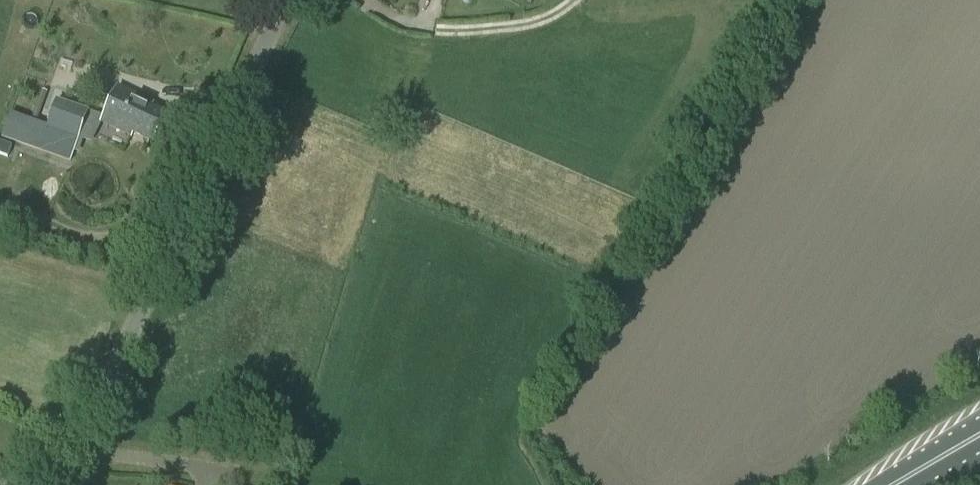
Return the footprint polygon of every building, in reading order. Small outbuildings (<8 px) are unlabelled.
[(153,143),(167,115),(147,105),(148,101),(117,87),(103,117),(101,122),(132,137),(133,134),(153,143)] [(70,163),(74,152),(88,111),(56,100),(47,127),(36,123),(31,121),(14,115),(10,113),(1,138),(70,163)]
